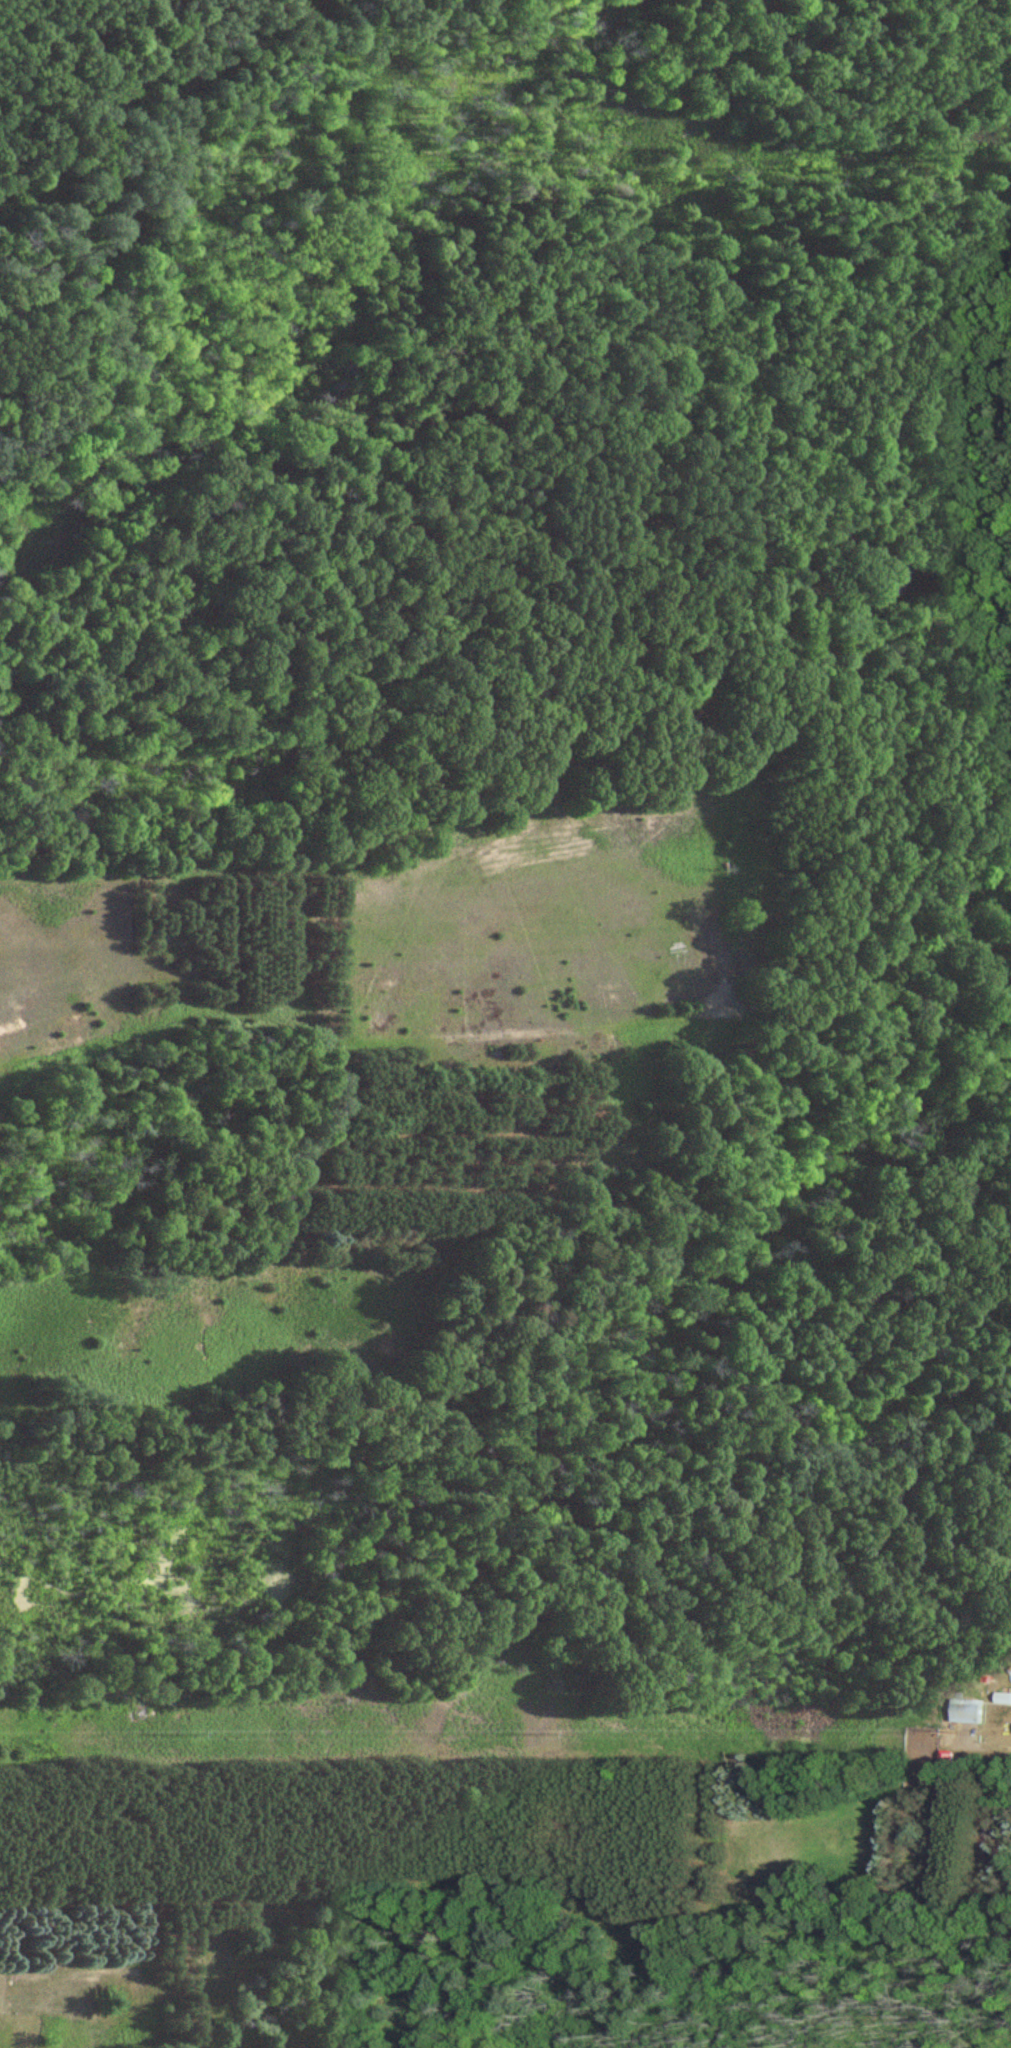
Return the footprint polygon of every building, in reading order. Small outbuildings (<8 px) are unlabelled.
[(995,1693),(995,1704),(1010,1704),(1010,1693),(995,1693)] [(952,1723),(981,1723),(981,1705),(952,1705),(952,1723)]
